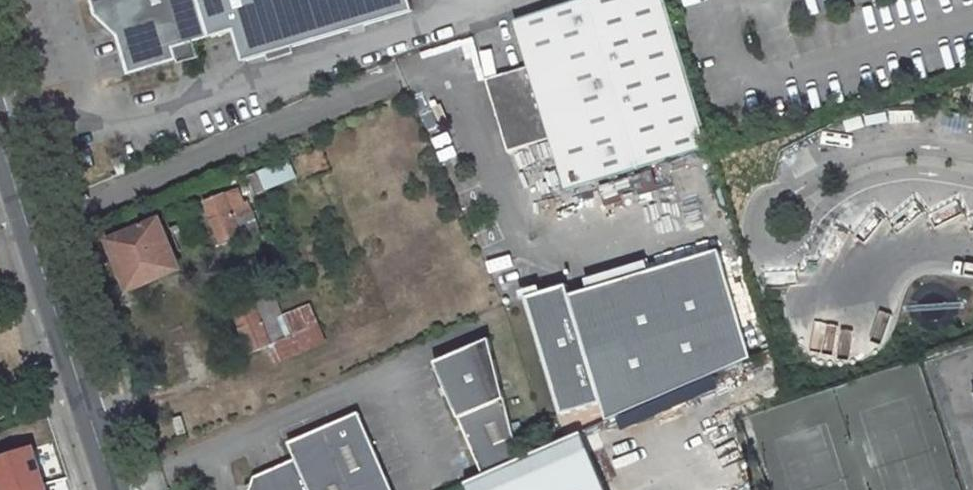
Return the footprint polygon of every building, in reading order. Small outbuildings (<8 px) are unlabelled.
[(98,16),(118,36),(127,45),(132,62),(176,49),(192,44),(235,31),(244,63),(415,11),(411,0),(93,0),(98,16)] [(516,21),(530,66),(532,75),(525,78),(522,69),(487,80),(509,153),(552,139),(567,191),(710,145),(666,0),(581,0),(516,21)] [(127,45),(118,36),(127,64),(130,76),(180,61),(176,49),(132,62),(127,45)] [(192,44),(176,49),(180,61),(196,56),(192,44)] [(530,66),(522,69),(525,78),(532,75),(530,66)] [(129,172),(123,157),(113,161),(120,176),(129,172)] [(289,160),(245,173),(251,191),(294,178),(289,160)] [(237,191),(206,203),(224,247),(244,240),(243,238),(262,230),(250,202),(244,204),(237,191)] [(608,420),(753,358),(723,250),(573,295),(570,284),(544,292),(544,293),(530,297),(533,311),(564,414),(604,402),(608,420)] [(129,262),(120,265),(131,291),(139,288),(129,262)] [(269,297),(236,310),(255,354),(272,347),(278,364),(327,345),(320,329),(295,339),(293,334),(285,336),(269,297)] [(485,474),(522,458),(491,338),(436,362),(485,474)] [(361,412),(290,442),(297,458),(256,476),(250,489),(395,489),(361,412)] [(552,445),(522,458),(485,474),(470,481),(474,489),(610,489),(585,431),(552,445)] [(32,444),(0,451),(0,489),(42,489),(32,444)]
